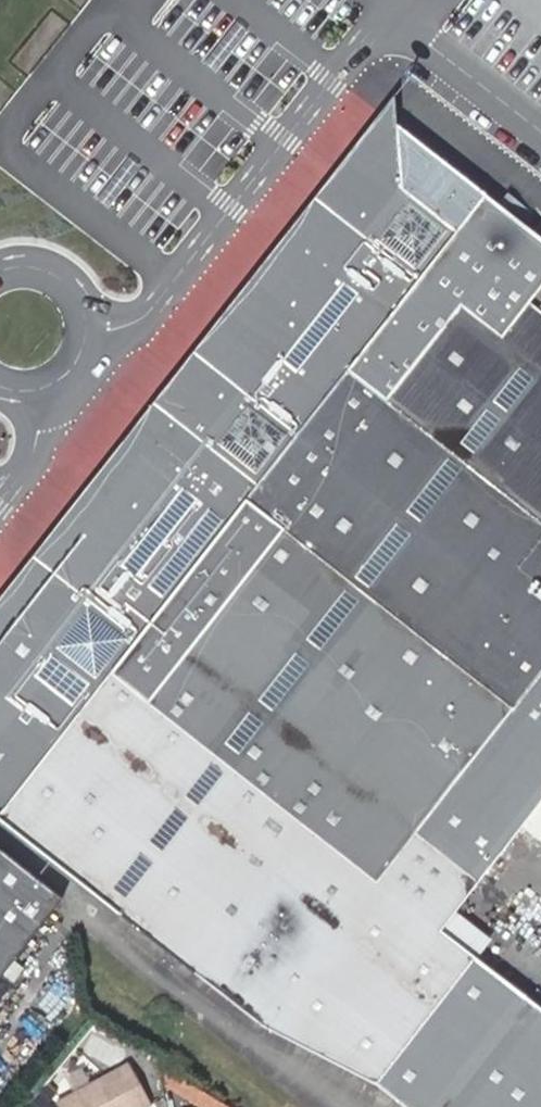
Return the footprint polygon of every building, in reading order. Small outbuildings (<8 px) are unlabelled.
[(268,1028),(332,1059),(405,1098),(416,1106),(540,1106),(540,1002),(482,955),(445,925),(457,909),(483,876),(523,825),(540,802),(540,236),(399,126),(335,210),(321,220),(296,239),(252,278),(233,306),(217,332),(203,362),(195,386),(187,397),(166,412),(142,431),(116,456),(98,478),(82,504),(67,532),(52,573),(44,583),(23,588),(7,596),(0,604),(0,818),(268,1028)] [(523,825),(540,839),(540,802),(523,825)] [(0,846),(0,987),(9,976),(19,962),(69,899),(0,846)] [(457,909),(445,925),(482,955),(495,939),(457,909)] [(9,976),(18,984),(29,970),(19,962),(9,976)] [(65,1097),(70,1106),(146,1106),(149,1106),(127,1064),(65,1097)] [(189,1094),(181,1106),(194,1106),(198,1101),(189,1094)]
